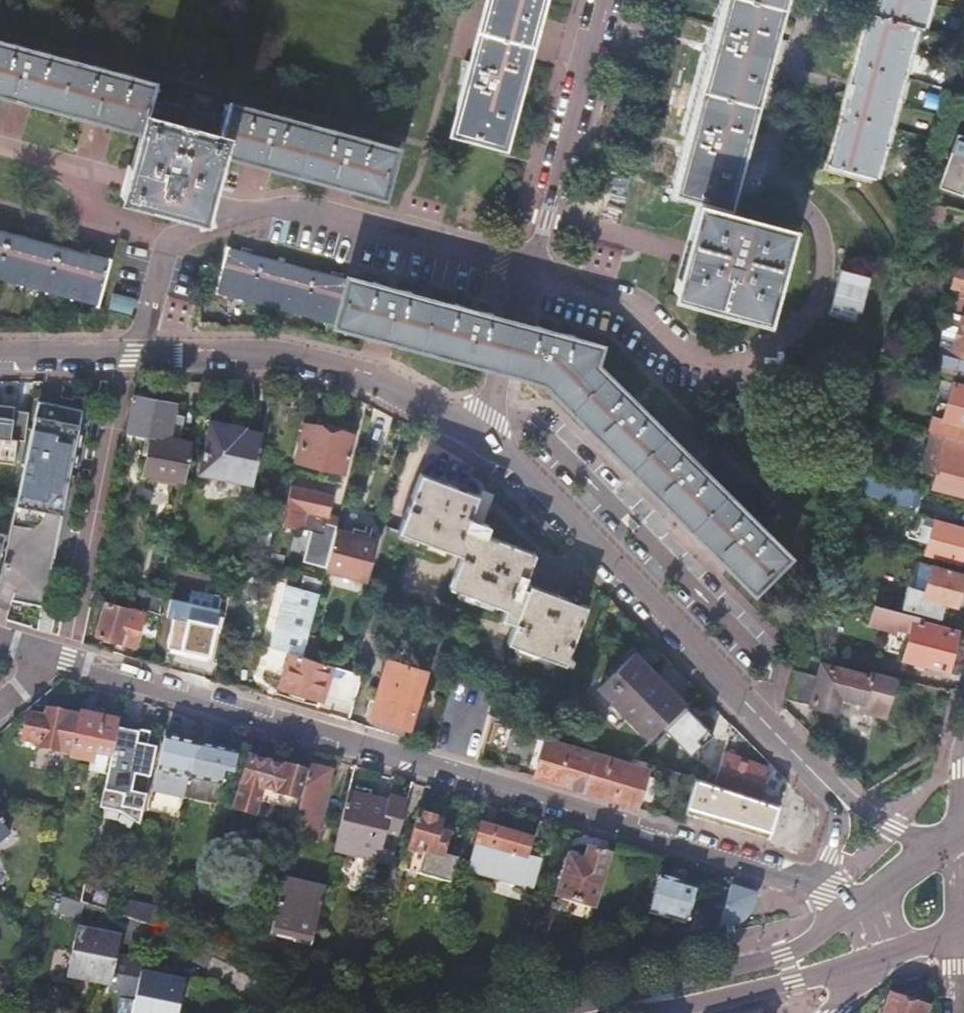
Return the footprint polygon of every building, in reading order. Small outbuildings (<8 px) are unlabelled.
[(483,27),(474,62),(465,60),(465,75),(463,82),(468,84),(456,129),(502,142),(540,0),(490,0),(483,27)] [(725,24),(720,22),(717,32),(710,44),(719,47),(699,121),(694,120),(692,129),(684,142),(693,144),(681,189),(704,195),(679,292),(764,315),(786,230),(722,213),(725,201),(728,202),(781,0),(731,0),(725,24)] [(879,15),(873,13),(871,13),(843,119),(843,120),(831,166),(846,170),(872,176),(911,25),(918,27),(926,0),(883,0),(879,15)] [(141,126),(139,133),(141,133),(126,191),(199,210),(214,152),(216,153),(218,147),(382,190),(393,149),(368,142),(369,138),(363,137),(356,136),(351,134),(344,133),(339,130),(334,128),(333,132),(287,120),(288,116),(282,116),(272,114),(264,111),(258,109),(252,106),(251,111),(227,104),(223,118),(213,116),(214,113),(164,99),(163,102),(151,99),(154,85),(131,78),(132,74),(126,73),(120,72),(112,71),(105,69),(99,66),(95,64),(94,69),(49,56),(50,52),(44,51),(38,50),(32,49),(25,46),(17,43),(14,42),(13,46),(0,43),(0,88),(141,126)] [(957,135),(939,188),(963,197),(963,196),(963,137),(957,135)] [(946,208),(919,201),(915,216),(942,223),(946,208)] [(99,301),(109,260),(0,231),(0,274),(99,301)] [(217,288),(338,321),(348,281),(227,249),(217,288)] [(540,327),(537,325),(536,330),(512,324),(491,318),(492,313),(485,312),(479,311),(472,309),(465,307),(460,305),(457,304),(456,303),(454,308),(409,296),(410,291),(404,290),(399,290),(394,288),(389,287),(383,285),(378,283),(374,281),(373,286),(349,279),(348,281),(338,321),(337,322),(501,366),(531,373),(533,374),(536,375),(537,375),(539,376),(542,377),(547,381),(754,587),(785,555),(767,538),(770,535),(767,532),(764,530),(761,527),(757,524),(753,519),(748,514),(745,511),(743,509),(741,511),(707,479),(710,476),(705,471),(699,467),(694,462),(690,457),(687,453),(684,449),(681,452),(648,418),(650,416),(646,413),(641,408),(635,402),(629,396),(623,390),(621,392),(592,363),(597,346),(572,339),(573,335),(571,335),(566,334),(561,333),(555,332),(550,330),(545,328),(540,327)] [(963,377),(963,315),(962,314),(946,373),(963,377)] [(963,440),(963,386),(953,383),(947,404),(939,402),(931,431),(946,435),(963,440)] [(187,465),(191,443),(178,440),(183,415),(173,413),(175,403),(134,395),(127,437),(150,442),(143,479),(183,487),(187,465)] [(38,401),(32,432),(26,461),(0,584),(0,598),(44,607),(82,410),(38,401)] [(201,471),(253,482),(263,433),(244,429),(244,427),(211,420),(201,471)] [(342,485),(354,435),(305,423),(297,460),(338,470),(335,483),(342,485)] [(32,432),(0,428),(0,458),(26,461),(32,432)] [(946,435),(942,452),(929,449),(923,471),(936,475),(933,487),(963,495),(963,440),(946,435)] [(916,489),(847,471),(844,483),(865,488),(864,494),(911,507),(916,489)] [(385,524),(369,587),(440,614),(450,587),(505,608),(501,619),(514,623),(507,642),(565,664),(587,605),(529,583),(527,588),(522,586),(535,552),(485,534),(489,524),(483,522),(484,519),(470,513),(477,494),(421,472),(399,530),(385,524)] [(291,485),(283,524),(303,529),(306,516),(312,517),(313,512),(328,515),(333,495),(291,485)] [(959,565),(963,546),(963,525),(933,517),(920,514),(915,529),(910,528),(908,537),(914,538),(914,540),(926,543),(923,555),(959,565)] [(336,529),(326,567),(365,577),(375,539),(336,529)] [(902,611),(916,615),(922,616),(922,613),(945,619),(949,603),(956,605),(963,575),(963,573),(920,562),(917,576),(911,575),(905,601),(902,611)] [(302,655),(319,594),(302,589),(303,588),(288,584),(270,646),(290,652),(280,686),(321,699),(332,664),(302,655)] [(876,604),(902,611),(905,601),(879,594),(876,604)] [(106,602),(98,634),(121,641),(123,636),(137,640),(144,612),(106,602)] [(916,615),(902,611),(876,604),(871,623),(895,630),(897,626),(904,628),(902,637),(909,639),(904,658),(947,669),(956,631),(914,621),(916,615)] [(229,605),(227,621),(236,622),(239,607),(229,605)] [(222,632),(207,627),(202,656),(217,660),(219,651),(222,632)] [(870,671),(874,672),(879,656),(852,648),(847,664),(870,671)] [(633,656),(599,690),(648,737),(681,704),(633,656)] [(425,670),(388,659),(383,680),(381,680),(370,721),(407,732),(425,670)] [(818,675),(794,669),(787,699),(835,711),(839,695),(862,700),(860,709),(886,716),(895,677),(874,672),(870,671),(869,676),(821,664),(818,675)] [(85,684),(63,677),(0,731),(0,796),(60,808),(70,757),(79,714),(79,713),(85,684)] [(360,682),(355,697),(364,699),(369,685),(360,682)] [(665,726),(694,753),(716,730),(687,703),(665,726)] [(79,714),(70,757),(89,762),(88,771),(107,775),(118,721),(79,713),(79,714)] [(149,771),(156,740),(151,739),(142,737),(144,727),(142,726),(123,722),(122,727),(106,802),(121,805),(121,806),(122,806),(123,805),(139,818),(146,788),(131,785),(135,768),(149,771)] [(142,737),(151,739),(154,727),(143,724),(142,726),(144,727),(142,737)] [(183,797),(188,776),(195,744),(163,737),(156,769),(152,791),(183,797)] [(546,738),(535,776),(636,806),(647,767),(546,738)] [(195,744),(188,776),(221,784),(227,751),(195,744)] [(723,750),(714,779),(756,795),(766,766),(723,750)] [(248,757),(234,807),(254,813),(262,787),(297,797),(304,771),(284,765),(284,767),(248,757)] [(331,770),(309,764),(297,815),(319,820),(331,770)] [(709,781),(695,777),(685,811),(699,815),(709,781)] [(761,798),(714,783),(709,781),(699,815),(767,834),(776,803),(761,798)] [(348,792),(340,825),(334,849),(376,859),(376,858),(390,862),(406,801),(388,796),(387,801),(348,792)] [(761,798),(776,803),(777,798),(762,793),(761,798)] [(319,820),(297,815),(293,833),(315,838),(319,820)] [(450,882),(458,856),(441,851),(446,836),(436,833),(439,821),(417,815),(407,848),(410,849),(406,869),(450,882)] [(0,821),(0,837),(6,831),(7,832),(8,831),(0,821)] [(480,823),(467,868),(530,887),(529,889),(531,890),(542,854),(540,853),(538,858),(526,854),(531,839),(480,823)] [(567,856),(555,895),(591,906),(606,855),(587,849),(583,861),(567,856)] [(392,864),(385,889),(397,892),(400,879),(395,878),(398,866),(392,864)] [(659,875),(648,911),(685,923),(688,911),(690,912),(694,900),(692,899),(696,885),(677,880),(676,877),(665,873),(662,876),(659,875)] [(282,879),(271,928),(294,934),(292,941),(311,946),(325,889),(282,879)] [(84,883),(80,901),(118,914),(121,900),(122,896),(84,883)] [(703,921),(717,925),(728,890),(714,886),(703,921)] [(728,890),(717,925),(718,925),(738,921),(754,895),(729,886),(728,890)] [(133,903),(121,900),(118,914),(130,918),(133,903)] [(133,903),(130,918),(138,920),(155,926),(159,909),(133,903)] [(187,982),(172,979),(143,974),(144,967),(145,961),(119,956),(122,938),(78,929),(69,977),(110,986),(108,998),(135,1003),(133,1012),(181,1012),(187,982)] [(926,1008),(889,996),(884,1012),(924,1012),(926,1008)]
